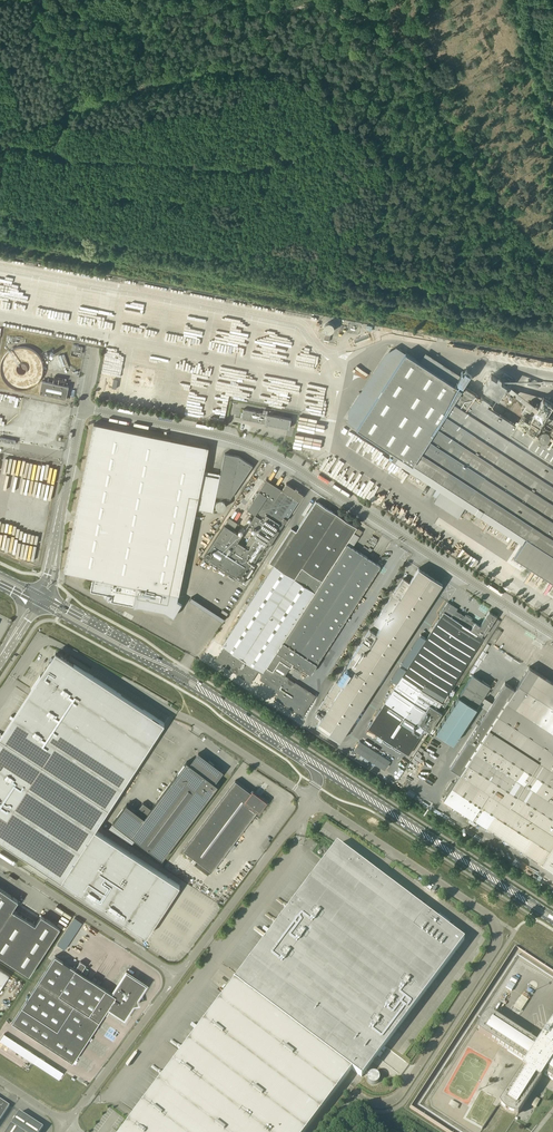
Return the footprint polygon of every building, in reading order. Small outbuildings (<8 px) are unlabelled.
[(324,325),(323,327),(323,328),(323,329),(324,331),(325,332),(326,333),(327,333),(328,333),(329,333),(330,333),(332,332),(333,332),(334,330),(334,329),(334,327),(334,326),(334,325),(332,323),(331,323),(330,322),(329,322),(328,322),(327,323),(326,323),(325,323),(325,324),(324,325)] [(77,345),(73,344),(72,351),(82,353),(83,347),(76,346),(77,345)] [(396,453),(413,464),(462,389),(454,384),(419,362),(406,353),(384,385),(379,393),(375,400),(358,424),(357,427),(396,453)] [(464,369),(456,382),(462,385),(470,373),(464,369)] [(491,374),(483,387),(498,397),(507,384),(491,374)] [(40,393),(66,399),(68,390),(69,386),(46,381),(42,380),(40,393)] [(505,390),(514,396),(516,392),(507,386),(505,390)] [(462,389),(413,464),(415,466),(414,469),(439,485),(467,503),(523,540),(552,493),(552,444),(537,433),(535,436),(524,429),(515,424),(462,389)] [(480,401),(487,405),(490,401),(483,396),(480,401)] [(524,429),(528,423),(536,429),(537,428),(547,434),(550,431),(552,433),(552,403),(543,396),(537,406),(529,401),(522,411),(523,412),(515,424),(524,429)] [(243,409),(241,418),(266,423),(267,425),(269,425),(270,424),(287,428),(290,428),(292,418),(274,415),(267,413),(267,412),(264,412),(264,413),(243,409)] [(139,606),(165,611),(174,616),(182,603),(177,600),(179,594),(196,508),(213,512),(216,496),(230,499),(253,465),(239,456),(225,453),(221,474),(220,473),(219,477),(203,474),(206,463),(168,455),(171,439),(94,423),(64,571),(93,577),(91,589),(104,592),(104,593),(105,593),(104,595),(106,598),(111,599),(133,604),(134,604),(134,606),(139,606)] [(267,549),(288,518),(303,494),(298,490),(298,489),(296,487),(295,489),(286,483),(282,489),(267,479),(247,509),(255,514),(250,523),(257,528),(245,546),(237,541),(241,535),(233,530),(236,525),(228,520),(204,556),(242,581),(245,576),(248,578),(254,569),(251,567),(258,557),(260,558),(261,556),(265,550),(263,549),(264,547),(267,549)] [(523,540),(524,541),(523,543),(516,554),(538,568),(540,564),(545,567),(551,558),(552,559),(552,493),(523,540)] [(224,646),(215,660),(250,683),(258,671),(264,675),(261,679),(266,682),(265,683),(271,686),(272,686),(280,691),(275,698),(286,706),(287,705),(302,715),(305,711),(306,711),(311,704),(310,703),(315,696),(308,691),(309,690),(304,687),(303,688),(285,676),(290,667),(291,667),(294,662),(311,673),(381,565),(347,543),(357,527),(316,501),(296,531),(291,528),(269,562),(274,565),(222,645),(224,646)] [(321,718),(316,725),(340,741),(442,583),(419,568),(410,582),(403,578),(374,623),(380,627),(376,634),(370,630),(315,714),(321,718)] [(441,616),(368,728),(408,754),(425,728),(430,731),(451,698),(447,696),(443,703),(442,702),(484,638),(482,636),(483,634),(485,635),(497,616),(489,611),(480,625),(471,620),(472,618),(466,614),(465,616),(456,610),(458,608),(448,602),(439,615),(441,616)] [(56,653),(53,657),(53,658),(52,657),(51,657),(50,660),(51,660),(51,661),(43,673),(42,674),(42,675),(42,676),(43,676),(41,675),(40,676),(31,689),(0,737),(0,840),(37,864),(63,881),(77,890),(91,900),(105,909),(120,918),(134,927),(134,928),(134,927),(141,932),(147,936),(172,896),(180,885),(95,829),(164,723),(74,663),(74,664),(73,664),(56,653)] [(475,665),(470,671),(480,677),(484,671),(475,665)] [(444,798),(552,870),(552,682),(529,667),(515,689),(505,683),(450,767),(460,773),(454,783),(451,781),(446,790),(448,791),(444,798)] [(473,674),(436,732),(453,743),(485,693),(488,695),(490,691),(488,690),(490,685),(473,674)] [(360,741),(354,750),(385,770),(390,761),(360,741)] [(162,859),(166,855),(218,785),(214,782),(223,771),(213,764),(214,763),(209,759),(208,760),(198,753),(190,764),(187,761),(151,808),(143,802),(136,811),(127,804),(113,822),(162,859)] [(183,850),(212,871),(256,812),(259,814),(269,801),(260,795),(260,796),(256,793),(257,793),(252,789),(250,792),(235,780),(183,850)] [(408,898),(337,844),(235,981),(234,980),(234,981),(123,1130),(121,1131),(305,1131),(352,1069),(362,1077),(464,940),(408,898)] [(29,975),(60,928),(41,915),(35,925),(12,909),(18,900),(0,888),(0,955),(29,975)] [(139,1004),(138,999),(147,985),(126,971),(112,993),(81,972),(86,964),(81,961),(75,969),(55,956),(12,1022),(73,1061),(108,1008),(125,1019),(134,1005),(139,1004)] [(522,995),(514,1008),(520,1012),(529,1000),(522,995)] [(539,1041),(540,1042),(540,1043),(537,1044),(490,1013),(489,1013),(487,1014),(485,1016),(483,1018),(482,1019),(481,1020),(480,1023),(479,1026),(478,1028),(478,1031),(478,1032),(501,1046),(525,1062),(525,1065),(524,1066),(524,1065),(500,1102),(499,1103),(500,1105),(502,1108),(504,1110),(507,1111),(509,1113),(512,1114),(515,1115),(517,1115),(518,1114),(542,1077),(541,1077),(541,1076),(545,1075),(552,1080),(552,1020),(539,1041)] [(57,1068),(53,1075),(59,1079),(64,1073),(57,1068)] [(367,1077),(367,1079),(368,1080),(368,1081),(368,1082),(369,1083),(371,1084),(372,1085),(374,1085),(375,1084),(377,1084),(378,1083),(379,1081),(380,1080),(380,1078),(380,1077),(380,1076),(379,1075),(379,1074),(378,1074),(377,1073),(375,1072),(374,1072),(373,1072),(372,1072),(370,1073),(369,1074),(369,1075),(368,1075),(368,1076),(367,1077)] [(10,1106),(0,1100),(0,1121),(10,1106)] [(449,1104),(457,1109),(460,1104),(451,1100),(449,1104)] [(7,1131),(41,1131),(44,1128),(19,1112),(7,1131)]
